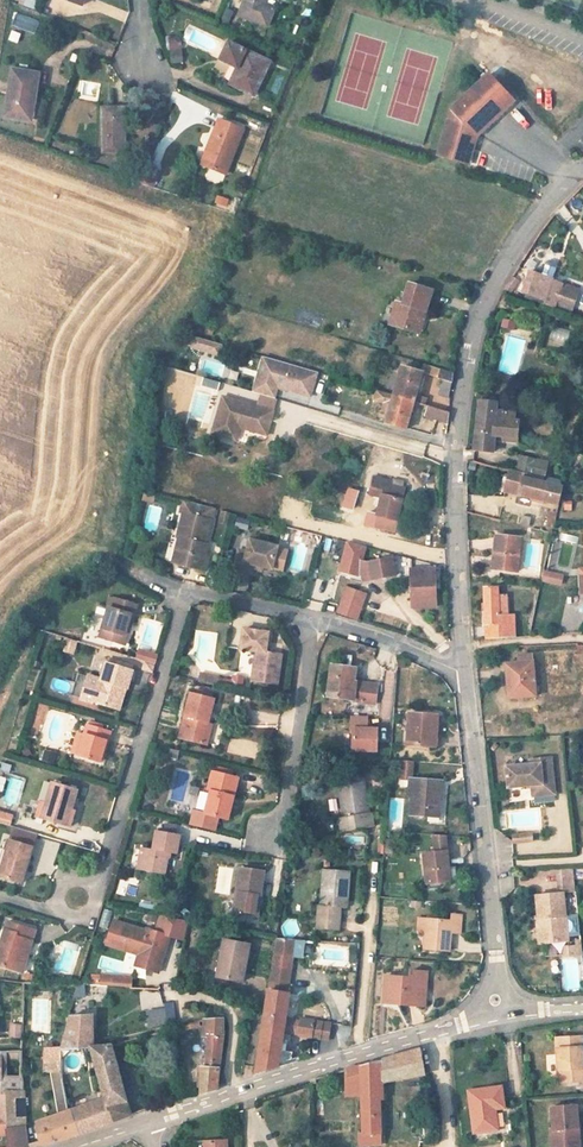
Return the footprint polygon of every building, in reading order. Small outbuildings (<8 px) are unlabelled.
[(277,9),(268,4),(270,0),(248,0),(241,17),(269,28),(277,9)] [(222,22),(230,25),(235,10),(227,8),(222,22)] [(17,12),(12,25),(36,33),(40,20),(17,12)] [(13,31),(10,40),(19,43),(22,34),(13,31)] [(185,62),(183,38),(170,39),(172,63),(185,62)] [(256,100),(271,65),(245,54),(231,89),(256,100)] [(5,117),(28,121),(31,101),(36,101),(41,75),(12,70),(5,117)] [(436,157),(462,164),(466,149),(472,151),(475,139),(514,102),(487,74),(449,110),(436,157)] [(105,113),(108,155),(127,155),(125,113),(105,113)] [(225,177),(244,135),(219,124),(208,150),(211,152),(204,169),(225,177)] [(467,166),(472,151),(466,149),(462,164),(467,166)] [(235,197),(219,191),(214,205),(230,211),(235,197)] [(523,295),(523,298),(555,309),(555,306),(571,312),(578,291),(552,281),(553,280),(529,272),(521,294),(523,295)] [(515,285),(508,281),(503,290),(510,294),(515,285)] [(401,304),(395,327),(418,334),(431,291),(407,284),(401,304)] [(388,324),(395,327),(401,304),(395,302),(388,324)] [(512,330),(514,323),(503,320),(501,327),(512,330)] [(554,325),(548,340),(566,347),(572,332),(554,325)] [(194,337),(192,350),(223,356),(225,342),(194,337)] [(316,373),(275,360),(268,384),(256,380),(253,392),(259,394),(270,397),(273,386),(277,387),(309,397),(316,373)] [(393,396),(413,402),(421,373),(401,367),(393,396)] [(437,379),(441,381),(451,383),(451,375),(452,373),(439,369),(437,379)] [(451,383),(441,381),(437,396),(448,398),(449,391),(451,383)] [(178,408),(188,411),(196,388),(186,385),(178,408)] [(270,397),(259,394),(255,407),(272,412),(276,399),(273,398),(270,397)] [(255,407),(221,396),(210,433),(225,438),(229,425),(237,427),(265,436),(272,412),(255,407)] [(404,430),(413,402),(393,396),(390,404),(383,402),(380,412),(387,414),(384,424),(404,430)] [(322,402),(320,408),(338,414),(341,408),(322,402)] [(517,426),(517,422),(513,422),(514,414),(495,412),(496,404),(478,402),(476,421),(517,426)] [(423,417),(447,425),(448,413),(426,406),(423,417)] [(517,426),(476,421),(473,450),(492,452),(493,442),(494,436),(516,439),(517,426)] [(237,427),(229,425),(225,438),(233,440),(237,427)] [(494,436),(493,442),(515,445),(516,439),(494,436)] [(309,464),(315,447),(306,443),(300,460),(309,464)] [(548,464),(519,457),(515,472),(545,480),(548,464)] [(515,473),(508,471),(506,479),(502,492),(531,499),(531,501),(542,504),(543,502),(558,506),(561,495),(562,488),(521,477),(521,475),(515,473)] [(396,522),(400,502),(404,487),(402,486),(391,483),(392,480),(374,477),(370,494),(375,496),(372,507),(377,508),(376,513),(369,512),(366,526),(393,533),(396,522)] [(147,491),(137,488),(136,495),(146,497),(147,491)] [(338,503),(320,499),(318,508),(337,512),(338,503)] [(179,512),(182,513),(206,519),(209,507),(182,500),(179,512)] [(406,503),(400,502),(396,522),(401,523),(406,503)] [(554,525),(557,514),(548,512),(544,527),(547,528),(546,531),(552,532),(554,525)] [(206,519),(182,513),(176,536),(179,537),(176,550),(180,551),(177,564),(201,570),(206,553),(203,552),(205,543),(201,541),(206,519)] [(531,527),(533,517),(523,516),(522,526),(531,527)] [(566,534),(557,565),(568,568),(577,538),(566,534)] [(520,540),(495,537),(492,569),(516,572),(520,540)] [(232,550),(227,571),(244,574),(246,568),(247,563),(256,565),(266,567),(271,546),(243,539),(240,552),(232,550)] [(332,551),(343,554),(345,545),(335,543),(332,551)] [(343,554),(332,551),(331,556),(342,559),(343,554)] [(391,557),(367,562),(367,567),(359,569),(361,580),(370,579),(370,581),(395,576),(391,557)] [(410,570),(411,607),(434,606),(433,569),(410,570)] [(563,587),(566,575),(545,570),(542,582),(563,587)] [(364,595),(346,589),(337,613),(356,619),(364,595)] [(513,617),(506,616),(499,617),(498,596),(497,589),(483,589),(484,639),(514,638),(513,617)] [(506,597),(498,596),(499,617),(506,616),(506,597)] [(136,606),(113,598),(110,608),(107,607),(98,636),(124,645),(136,606)] [(277,684),(281,655),(265,653),(268,633),(235,628),(232,648),(247,651),(243,679),(277,684)] [(144,668),(153,672),(160,655),(141,647),(136,659),(146,663),(144,668)] [(535,696),(532,662),(530,662),(530,656),(517,657),(518,664),(505,665),(508,698),(535,696)] [(106,659),(104,662),(132,671),(134,667),(106,659)] [(92,703),(114,709),(120,687),(125,688),(127,689),(132,671),(104,662),(99,681),(87,678),(81,699),(92,703)] [(200,683),(216,687),(220,672),(204,668),(196,666),(192,681),(200,683)] [(355,669),(331,666),(326,696),(347,699),(347,701),(374,705),(377,686),(353,683),(355,669)] [(118,710),(125,688),(120,687),(114,709),(118,710)] [(214,699),(189,692),(178,739),(206,746),(211,724),(208,723),(214,699)] [(437,715),(408,714),(405,745),(435,747),(437,715)] [(353,752),(383,753),(383,727),(370,727),(371,716),(353,716),(353,752)] [(88,726),(102,730),(104,725),(89,721),(88,726)] [(109,733),(102,730),(88,726),(86,725),(82,737),(77,755),(99,763),(106,739),(108,739),(109,733)] [(82,737),(75,735),(70,753),(77,755),(82,737)] [(43,762),(57,764),(58,751),(45,749),(43,762)] [(175,757),(168,755),(167,762),(174,763),(175,757)] [(503,767),(505,788),(523,787),(523,791),(533,790),(534,797),(545,795),(542,759),(527,760),(527,765),(503,767)] [(411,762),(402,761),(400,779),(408,780),(410,780),(411,762)] [(3,762),(1,771),(12,773),(13,764),(3,762)] [(214,772),(231,776),(233,770),(215,766),(214,772)] [(238,778),(231,776),(214,772),(211,771),(200,813),(227,820),(238,778)] [(338,833),(364,829),(361,814),(368,813),(362,777),(336,783),(342,817),(335,818),(338,833)] [(410,780),(408,780),(407,790),(410,791),(409,815),(428,816),(428,810),(439,811),(441,783),(410,780)] [(76,791),(51,783),(45,804),(39,802),(35,816),(40,818),(66,826),(68,827),(76,800),(74,799),(76,791)] [(361,814),(364,829),(373,827),(370,812),(368,813),(361,814)] [(0,813),(0,823),(8,826),(11,816),(0,813)] [(162,831),(175,834),(176,826),(164,823),(162,831)] [(13,827),(4,854),(0,868),(0,877),(21,883),(36,834),(13,827)] [(179,835),(175,834),(162,831),(155,830),(151,848),(140,847),(136,870),(164,875),(168,854),(175,855),(179,835)] [(528,834),(510,836),(511,844),(529,842),(528,834)] [(424,884),(450,882),(448,868),(445,836),(432,835),(434,852),(421,854),(424,884)] [(557,869),(558,891),(576,890),(575,868),(557,869)] [(239,869),(232,913),(256,917),(263,872),(239,869)] [(317,905),(315,929),(338,931),(341,908),(346,908),(349,872),(322,870),(319,905),(317,905)] [(561,892),(535,895),(537,919),(541,918),(544,942),(567,939),(561,892)] [(450,922),(417,919),(416,931),(423,932),(422,948),(449,950),(450,934),(459,934),(460,916),(451,916),(450,922)] [(7,921),(0,942),(0,966),(22,973),(25,963),(23,962),(33,930),(7,921)] [(158,973),(169,937),(145,929),(145,931),(112,921),(105,945),(137,955),(149,959),(146,969),(158,973)] [(275,938),(272,955),(292,959),(296,939),(275,938)] [(580,952),(579,938),(574,938),(574,943),(567,944),(568,953),(580,952)] [(241,983),(249,946),(222,939),(220,953),(222,954),(218,978),(241,983)] [(149,959),(137,955),(134,966),(146,969),(149,959)] [(272,955),(271,967),(291,971),(292,959),(272,955)] [(289,995),(287,994),(291,971),(271,967),(268,990),(255,1075),(278,1067),(289,995)] [(408,978),(384,976),(382,1004),(424,1007),(426,973),(409,971),(408,978)] [(101,976),(100,985),(111,986),(113,978),(101,976)] [(131,979),(113,978),(111,986),(130,988),(131,979)] [(86,997),(87,986),(76,985),(76,997),(86,997)] [(140,1009),(162,1008),(161,990),(139,991),(140,1009)] [(149,1026),(177,1023),(175,1005),(147,1007),(149,1026)] [(60,1049),(90,1047),(93,1047),(92,1015),(70,1015),(60,1049)] [(222,1019),(202,1020),(202,1036),(207,1037),(205,1067),(199,1068),(199,1094),(217,1089),(217,1087),(223,1037),(222,1019)] [(333,1025),(303,1021),(301,1032),(331,1037),(333,1025)] [(20,1025),(9,1025),(9,1037),(20,1038),(20,1025)] [(555,1045),(560,1089),(582,1087),(582,1059),(581,1041),(555,1045)] [(110,1045),(93,1047),(90,1047),(96,1070),(103,1098),(110,1122),(129,1115),(110,1045)] [(50,1070),(60,1070),(60,1049),(44,1049),(43,1071),(50,1070)] [(383,1060),(383,1081),(424,1073),(420,1049),(383,1060)] [(22,1092),(23,1083),(20,1069),(21,1051),(0,1052),(0,1114),(5,1114),(5,1091),(22,1092)] [(382,1134),(383,1081),(383,1060),(349,1070),(348,1094),(362,1095),(363,1132),(359,1133),(359,1146),(380,1144),(380,1135),(382,1134)] [(60,1070),(50,1070),(54,1092),(63,1090),(60,1070)] [(469,1092),(475,1133),(497,1130),(494,1110),(503,1109),(500,1088),(469,1092)] [(63,1090),(54,1092),(57,1114),(67,1110),(63,1090)] [(6,1129),(25,1126),(22,1092),(5,1091),(5,1114),(6,1129)] [(110,1122),(103,1098),(70,1110),(77,1134),(110,1122)] [(551,1110),(553,1133),(550,1133),(551,1146),(575,1146),(574,1133),(577,1133),(575,1109),(551,1110)] [(77,1134),(70,1110),(67,1110),(57,1114),(35,1122),(40,1144),(48,1144),(77,1134)] [(6,1129),(6,1135),(6,1138),(8,1146),(28,1146),(25,1126),(6,1129)]
